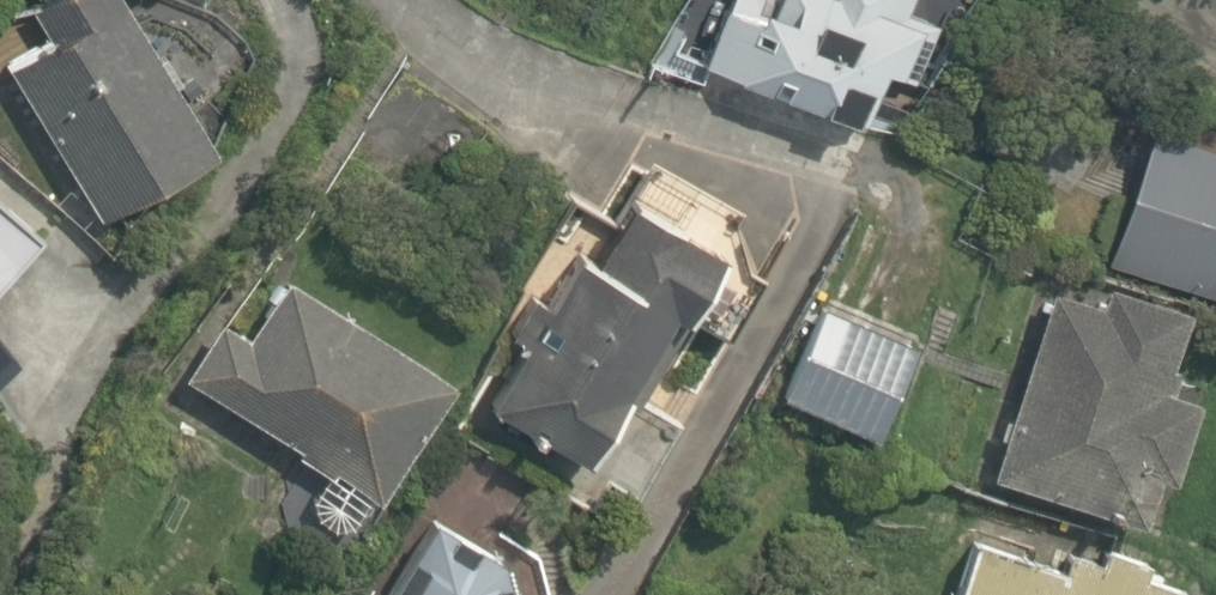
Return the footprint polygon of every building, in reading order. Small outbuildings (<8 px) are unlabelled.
[(121,0),(38,0),(58,33),(10,61),(109,231),(219,167),(121,0)] [(707,75),(858,132),(880,73),(925,90),(949,28),(927,19),(935,0),(736,0),(707,75)] [(1155,140),(1114,259),(1215,295),(1215,161),(1155,140)] [(593,470),(722,256),(625,197),(495,411),(593,470)] [(231,323),(189,390),(330,478),(314,504),(364,534),(453,390),(294,292),(262,342),(231,323)] [(1106,323),(1051,304),(988,489),(1143,542),(1196,387),(1172,378),(1192,321),(1117,294),(1106,323)] [(924,342),(834,305),(794,400),(883,438),(924,342)] [(546,559),(446,498),(387,594),(555,594),(546,559)] [(976,544),(960,594),(1188,594),(1193,577),(1073,539),(1063,571),(976,544)]
